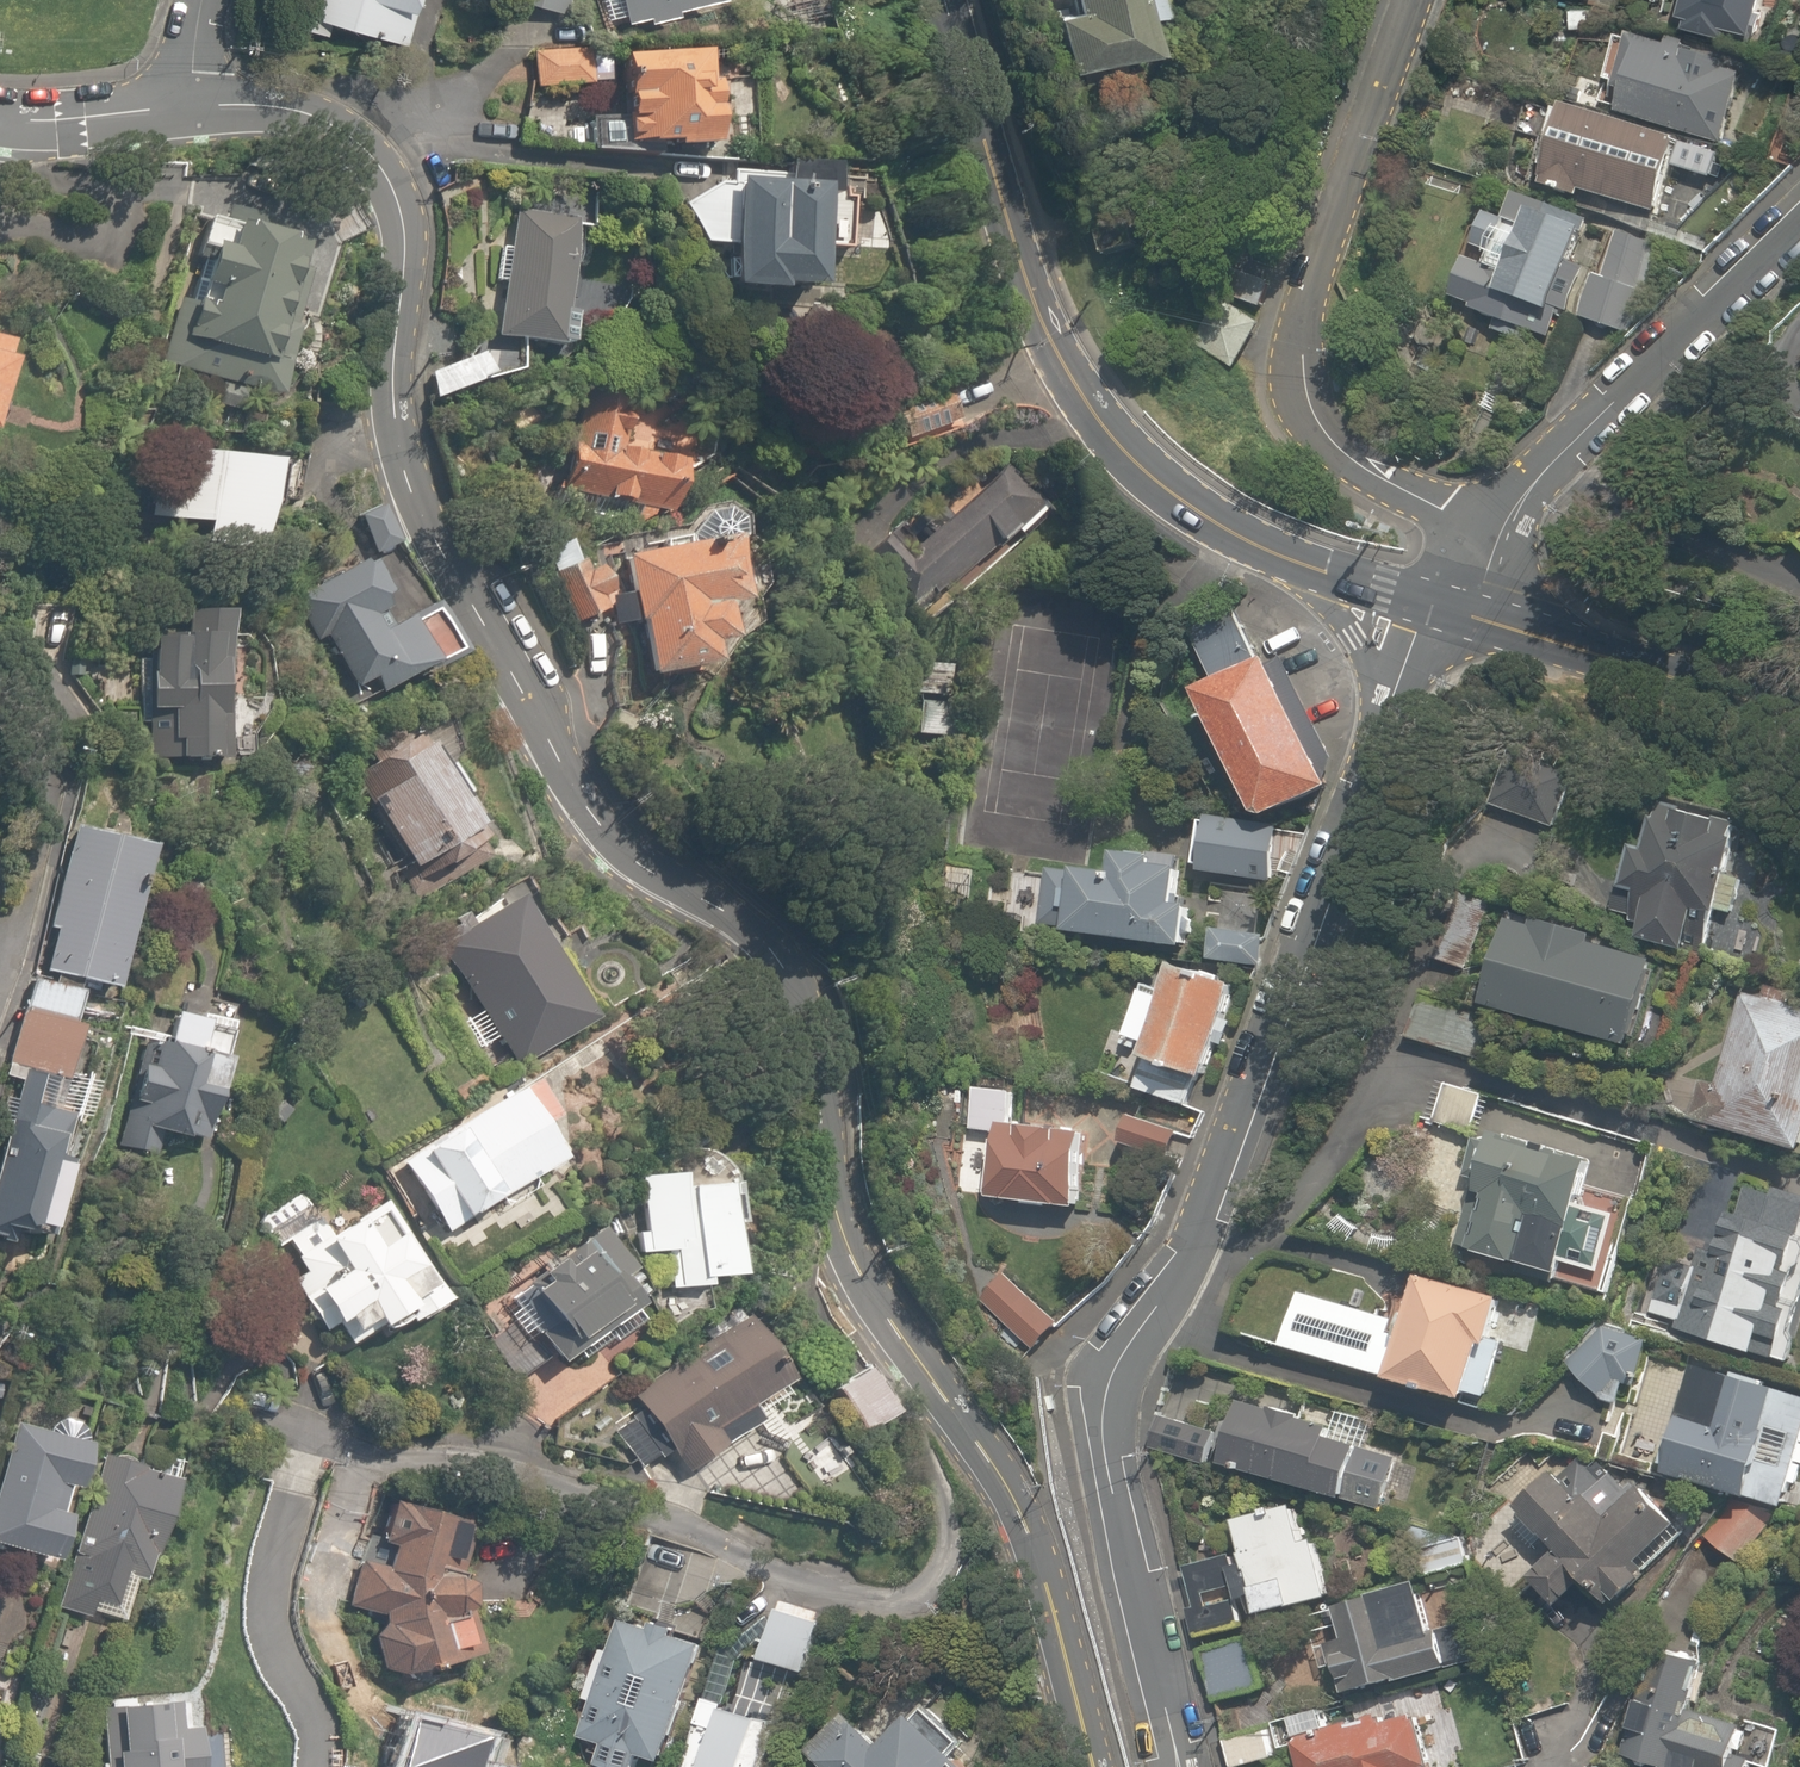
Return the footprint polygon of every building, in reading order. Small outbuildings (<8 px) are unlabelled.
[(294,27),(402,56),(417,0),(301,0),(294,27)] [(563,14),(566,0),(507,0),(563,14)] [(618,26),(711,4),(711,0),(611,0),(618,26)] [(1043,7),(1068,2),(1070,12),(1052,16),(1064,75),(1152,56),(1145,23),(1178,16),(1175,0),(1041,0),(1043,7)] [(1682,32),(1754,45),(1762,0),(1688,0),(1682,32)] [(1739,69),(1633,40),(1611,117),(1717,147),(1739,69)] [(584,47),(530,49),(532,94),(585,92),(584,47)] [(667,152),(714,149),(708,52),(615,57),(620,149),(667,146),(667,152)] [(529,96),(526,120),(537,121),(535,146),(584,151),(590,103),(529,96)] [(1716,150),(1674,140),(1564,112),(1545,186),(1655,214),(1667,169),(1708,180),(1716,150)] [(819,188),(729,183),(722,296),(812,301),(819,188)] [(573,217),(514,207),(489,346),(548,356),(573,217)] [(1522,230),(1480,218),(1453,308),(1549,337),(1583,227),(1528,210),(1522,230)] [(183,306),(162,375),(273,408),(313,273),(300,270),(309,243),(235,221),(225,255),(209,251),(195,298),(210,302),(207,313),(183,306)] [(1659,245),(1618,230),(1584,328),(1625,342),(1659,245)] [(21,343),(0,335),(0,403),(21,343)] [(577,406),(559,487),(668,512),(686,431),(577,406)] [(168,449),(157,527),(199,533),(197,545),(258,554),(271,464),(168,449)] [(883,542),(862,561),(913,616),(1036,502),(1000,463),(898,558),(883,542)] [(1789,537),(1799,550),(1799,527),(1789,537)] [(632,626),(643,688),(705,677),(701,656),(723,652),(717,616),(738,612),(727,545),(615,564),(625,627),(632,626)] [(374,694),(421,665),(427,675),(450,661),(421,613),(398,627),(355,555),(288,596),(351,700),(370,688),(374,694)] [(589,558),(540,580),(563,633),(613,611),(589,558)] [(236,636),(145,631),(137,766),(229,771),(236,636)] [(1292,667),(1224,699),(1287,831),(1355,799),(1292,667)] [(420,729),(341,776),(409,891),(488,844),(420,729)] [(1540,784),(1513,772),(1499,802),(1526,815),(1540,784)] [(1699,961),(1716,913),(1731,918),(1744,880),(1730,875),(1742,839),(1657,809),(1627,893),(1641,898),(1627,936),(1699,961)] [(1197,821),(1190,873),(1272,885),(1280,832),(1197,821)] [(150,852),(67,831),(32,972),(114,993),(150,852)] [(1181,859),(1114,852),(1112,876),(1044,869),(1038,923),(1067,927),(1066,936),(1186,950),(1193,886),(1178,884),(1181,859)] [(505,893),(431,942),(515,1068),(589,1020),(505,893)] [(1460,973),(1485,907),(1462,898),(1437,965),(1460,973)] [(1653,960),(1509,913),(1478,1005),(1623,1053),(1653,960)] [(1245,995),(1184,974),(1150,1070),(1212,1091),(1245,995)] [(27,1010),(18,1008),(3,1060),(76,1080),(90,1028),(68,1022),(76,994),(35,982),(27,1010)] [(1167,998),(1140,988),(1122,1042),(1149,1051),(1167,998)] [(1739,1003),(1701,1125),(1799,1155),(1799,1022),(1739,1003)] [(193,1091),(199,1055),(135,1044),(116,1158),(153,1165),(155,1158),(179,1162),(205,1150),(214,1094),(193,1091)] [(1485,1095),(1444,1085),(1433,1127),(1475,1137),(1485,1095)] [(1019,1092),(979,1086),(972,1126),(1012,1132),(1019,1092)] [(515,1091),(399,1163),(445,1236),(560,1164),(515,1091)] [(1130,1117),(1124,1146),(1173,1155),(1179,1125),(1130,1117)] [(3,1121),(0,1133),(0,1241),(40,1250),(68,1136),(3,1121)] [(1085,1144),(996,1133),(988,1203),(1077,1214),(1085,1144)] [(1560,1281),(1563,1270),(1598,1279),(1613,1221),(1578,1212),(1589,1169),(1482,1141),(1452,1253),(1560,1281)] [(727,1283),(729,1185),(680,1184),(680,1176),(643,1175),(642,1232),(635,1232),(635,1256),(668,1257),(668,1294),(703,1295),(703,1283),(727,1283)] [(1682,1327),(1680,1335),(1786,1366),(1799,1319),(1799,1207),(1724,1185),(1696,1281),(1666,1272),(1652,1319),(1682,1327)] [(288,1278),(312,1324),(324,1318),(331,1331),(343,1325),(350,1339),(367,1330),(371,1339),(398,1325),(401,1330),(446,1306),(390,1196),(335,1233),(321,1220),(281,1240),(298,1272),(288,1278)] [(567,1426),(608,1396),(600,1385),(621,1370),(606,1349),(666,1306),(607,1224),(466,1326),(540,1428),(559,1415),(567,1426)] [(1002,1261),(970,1294),(1030,1355),(1063,1323),(1002,1261)] [(1496,1353),(1508,1303),(1419,1282),(1395,1384),(1473,1403),(1486,1351),(1496,1353)] [(1614,1318),(1565,1365),(1604,1406),(1653,1360),(1614,1318)] [(614,1421),(644,1471),(669,1457),(683,1481),(763,1432),(747,1407),(783,1385),(744,1321),(629,1391),(638,1406),(614,1421)] [(1697,1372),(1664,1479),(1786,1516),(1799,1470),(1799,1404),(1697,1372)] [(1238,1402),(1219,1473),(1360,1511),(1379,1440),(1238,1402)] [(1158,1416),(1147,1446),(1203,1466),(1214,1436),(1158,1416)] [(49,1570),(84,1447),(16,1428),(0,1485),(0,1601),(15,1605),(26,1564),(49,1570)] [(176,1477),(104,1454),(53,1610),(125,1634),(176,1477)] [(1528,1583),(1562,1616),(1588,1588),(1621,1619),(1654,1584),(1647,1577),(1686,1537),(1634,1487),(1606,1517),(1563,1476),(1519,1522),(1554,1556),(1528,1583)] [(469,1517),(388,1500),(376,1562),(356,1556),(341,1604),(379,1616),(370,1673),(423,1681),(425,1672),(477,1660),(458,1574),(469,1517)] [(1247,1567),(1235,1571),(1230,1557),(1189,1570),(1204,1615),(1189,1620),(1196,1643),(1246,1627),(1238,1604),(1257,1598),(1265,1623),(1335,1600),(1316,1543),(1307,1547),(1296,1513),(1236,1533),(1247,1567)] [(1463,1538),(1422,1552),(1430,1575),(1470,1561),(1463,1538)] [(1419,1588),(1340,1609),(1348,1640),(1330,1645),(1344,1699),(1450,1671),(1440,1632),(1467,1625),(1457,1586),(1421,1596),(1419,1588)] [(825,1621),(777,1607),(760,1662),(809,1676),(825,1621)] [(644,1764),(653,1766),(672,1766),(708,1647),(618,1620),(580,1745),(602,1752),(597,1766),(643,1766),(644,1764)] [(1251,1638),(1196,1657),(1214,1709),(1269,1690),(1251,1638)] [(1787,1730),(1751,1719),(1749,1727),(1697,1712),(1709,1670),(1658,1655),(1627,1762),(1644,1766),(1758,1766),(1759,1766),(1776,1766),(1787,1730)] [(789,1715),(777,1713),(783,1681),(736,1672),(730,1704),(701,1699),(684,1766),(779,1766),(789,1715)] [(102,1766),(205,1766),(205,1728),(183,1728),(183,1706),(113,1706),(113,1754),(102,1754),(102,1766)] [(853,1725),(815,1766),(816,1766),(966,1766),(953,1756),(962,1747),(920,1708),(881,1750),(853,1725)] [(1303,1766),(1429,1766),(1419,1721),(1299,1747),(1303,1766)] [(1222,1738),(1230,1766),(1250,1766),(1286,1758),(1277,1724),(1222,1738)]
